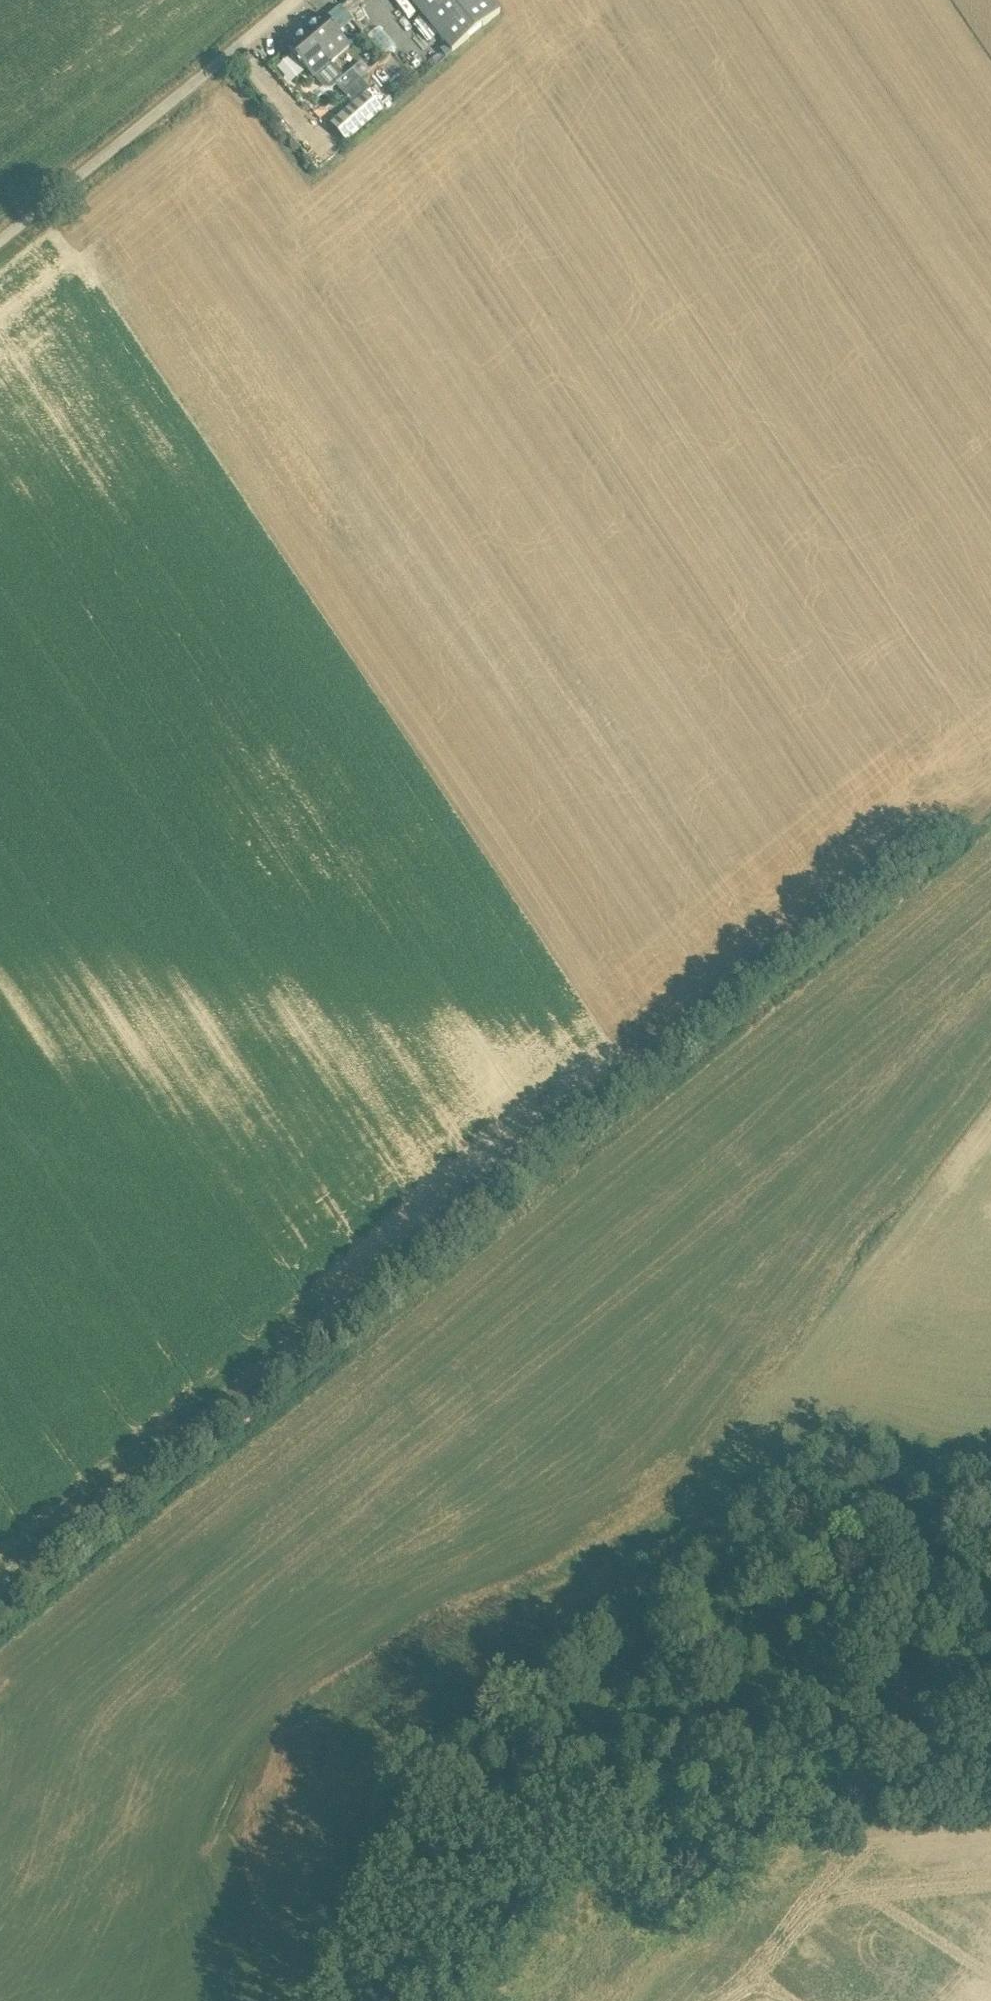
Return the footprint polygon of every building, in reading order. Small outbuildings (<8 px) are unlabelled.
[(501,11),(491,0),(412,0),(447,43),(453,51),(501,11)] [(352,46),(325,15),(306,31),(333,62),(352,46)] [(288,47),(301,62),(314,78),(315,77),(323,87),(327,89),(332,89),(337,84),(336,83),(345,76),(333,62),(306,31),(288,47)] [(453,51),(447,43),(440,49),(446,56),(453,51)] [(353,69),(345,76),(352,84),(360,77),(353,69)] [(337,84),(354,103),(370,89),(360,77),(352,84),(345,76),(336,83),(337,84)] [(367,92),(331,124),(348,143),(384,111),(367,92)]
